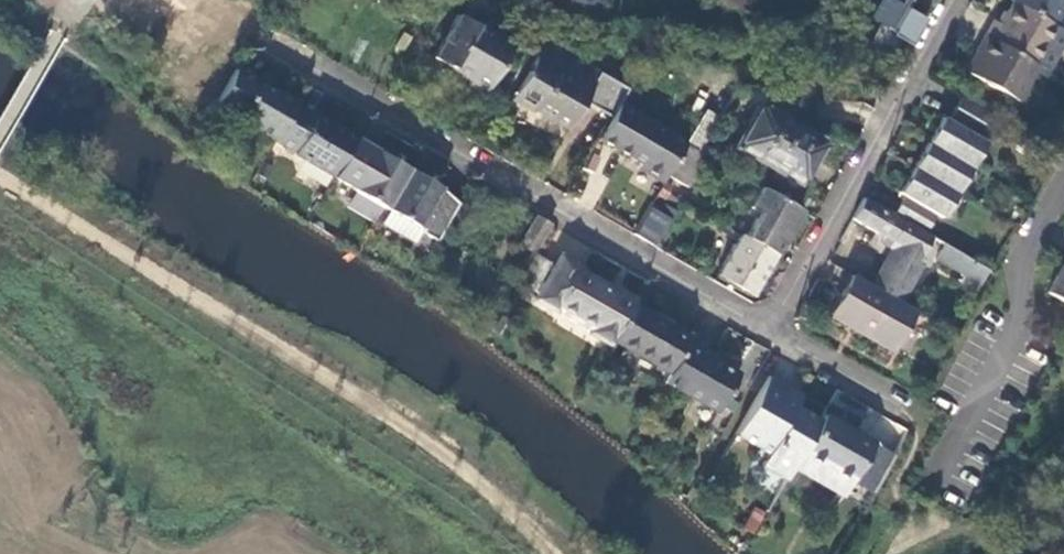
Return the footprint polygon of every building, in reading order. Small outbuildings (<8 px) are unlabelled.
[(921,22),(904,12),(911,0),(873,0),(863,18),(874,25),(862,47),(897,48),(899,44),(907,48),(921,22)] [(1009,3),(1013,6),(1052,29),(1063,7),(1063,0),(1011,0),(1009,3)] [(1013,6),(999,30),(991,26),(984,38),(1033,69),(1036,70),(1045,76),(1063,44),(1063,37),(1052,29),(1013,6)] [(461,90),(480,100),(507,53),(454,23),(429,65),(465,85),(461,90)] [(1033,69),(984,38),(973,55),(977,57),(965,77),(1015,106),(1036,70),(1033,69)] [(618,104),(627,89),(547,42),(537,58),(535,56),(514,91),(537,104),(534,110),(567,129),(583,102),(610,119),(618,104)] [(217,100),(215,104),(272,140),(294,103),(271,89),(269,91),(256,83),(258,81),(235,68),(217,100)] [(905,197),(894,216),(925,235),(935,218),(940,221),(984,148),(978,144),(993,119),(962,100),(948,124),(942,120),(899,193),(905,197)] [(270,144),(329,178),(351,141),(353,137),(294,103),(272,140),(270,144)] [(732,146),(796,183),(821,141),(758,103),(732,146)] [(685,143),(618,104),(610,119),(598,139),(638,163),(635,168),(661,184),(666,175),(685,143)] [(717,117),(704,109),(690,133),(697,137),(701,146),(717,117)] [(690,133),(685,143),(666,175),(687,188),(705,157),(697,153),(701,146),(697,137),(690,133)] [(329,178),(383,208),(406,168),(374,148),(370,153),(351,141),(329,178)] [(383,208),(436,238),(457,203),(437,190),(439,186),(406,168),(383,208)] [(669,188),(661,184),(657,190),(665,195),(669,188)] [(742,239),(772,257),(799,211),(759,188),(744,214),(753,220),(742,239)] [(665,195),(657,190),(652,199),(659,204),(665,195)] [(863,198),(849,222),(885,243),(881,249),(892,255),(873,288),(900,304),(920,270),(914,266),(920,256),(977,289),(987,272),(925,235),(894,216),(863,198)] [(632,233),(652,245),(666,220),(646,209),(632,233)] [(534,252),(550,225),(536,216),(520,244),(534,252)] [(727,239),(730,233),(718,225),(715,232),(727,239)] [(749,296),(772,257),(742,239),(739,237),(716,276),(749,296)] [(534,252),(519,279),(538,290),(555,263),(534,252)] [(631,305),(634,301),(578,269),(579,266),(559,255),(555,263),(538,290),(533,299),(553,311),(554,309),(589,329),(587,334),(608,346),(610,342),(631,305)] [(1063,308),(1063,270),(1048,299),(1063,308)] [(891,353),(913,312),(900,304),(873,288),(851,275),(828,316),(891,353)] [(687,338),(631,305),(610,342),(666,375),(687,338)] [(489,324),(495,315),(481,307),(475,316),(489,324)] [(511,320),(501,315),(494,328),(503,334),(511,320)] [(706,347),(688,337),(687,338),(666,375),(660,385),(712,416),(733,379),(699,359),(706,347)] [(771,372),(737,430),(770,450),(762,462),(788,476),(794,465),(797,460),(802,450),(822,417),(798,403),(805,392),(771,372)] [(872,439),(825,411),(822,417),(802,450),(797,460),(794,465),(841,492),(849,478),(872,439)] [(872,439),(849,478),(871,490),(881,472),(893,452),(893,451),(872,439)] [(742,527),(754,534),(766,513),(754,506),(742,527)] [(742,553),(744,553),(754,537),(743,530),(733,549),(742,553)]
